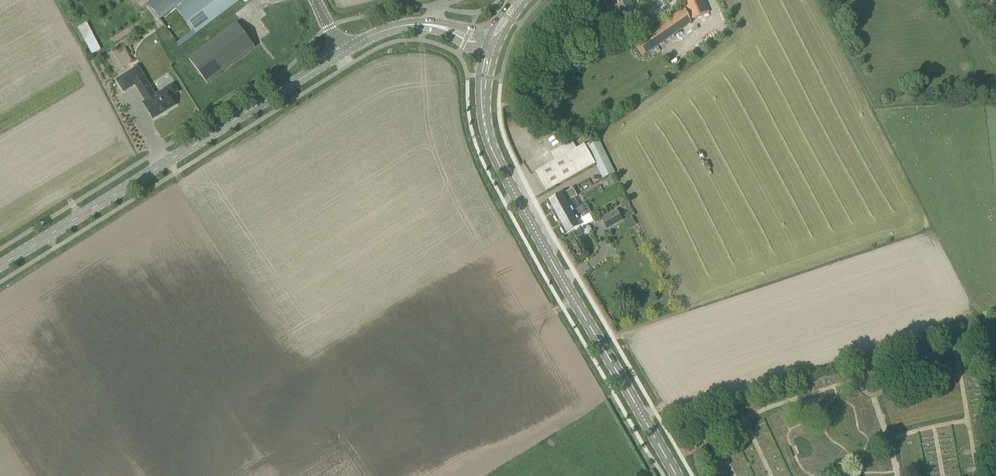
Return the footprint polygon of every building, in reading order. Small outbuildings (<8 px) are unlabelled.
[(176,7),(196,34),(241,0),(154,0),(148,4),(160,19),(176,7)] [(615,7),(610,9),(619,27),(638,18),(629,0),(611,0),(615,7)] [(685,9),(634,43),(642,55),(691,22),(690,20),(709,12),(703,0),(681,0),(685,9)] [(958,10),(967,4),(964,0),(953,0),(958,10)] [(79,26),(93,54),(102,49),(89,22),(79,26)] [(207,83),(255,47),(237,23),(189,59),(207,83)] [(143,104),(153,119),(175,105),(170,97),(178,92),(173,84),(164,89),(165,90),(156,96),(145,79),(146,78),(138,66),(116,80),(124,92),(135,85),(146,102),(143,104)] [(536,171),(547,191),(595,164),(603,179),(616,172),(598,139),(585,146),(584,143),(576,148),(572,141),(554,151),(559,159),(536,171)] [(547,202),(559,223),(575,213),(574,212),(569,203),(568,201),(577,196),(573,188),(564,193),(563,193),(547,202)] [(581,209),(574,212),(575,213),(559,223),(565,235),(581,226),(582,227),(594,221),(590,214),(592,213),(587,205),(581,209)] [(623,219),(618,209),(601,218),(606,228),(623,219)] [(527,475),(551,475),(556,474),(551,464),(527,475)]
